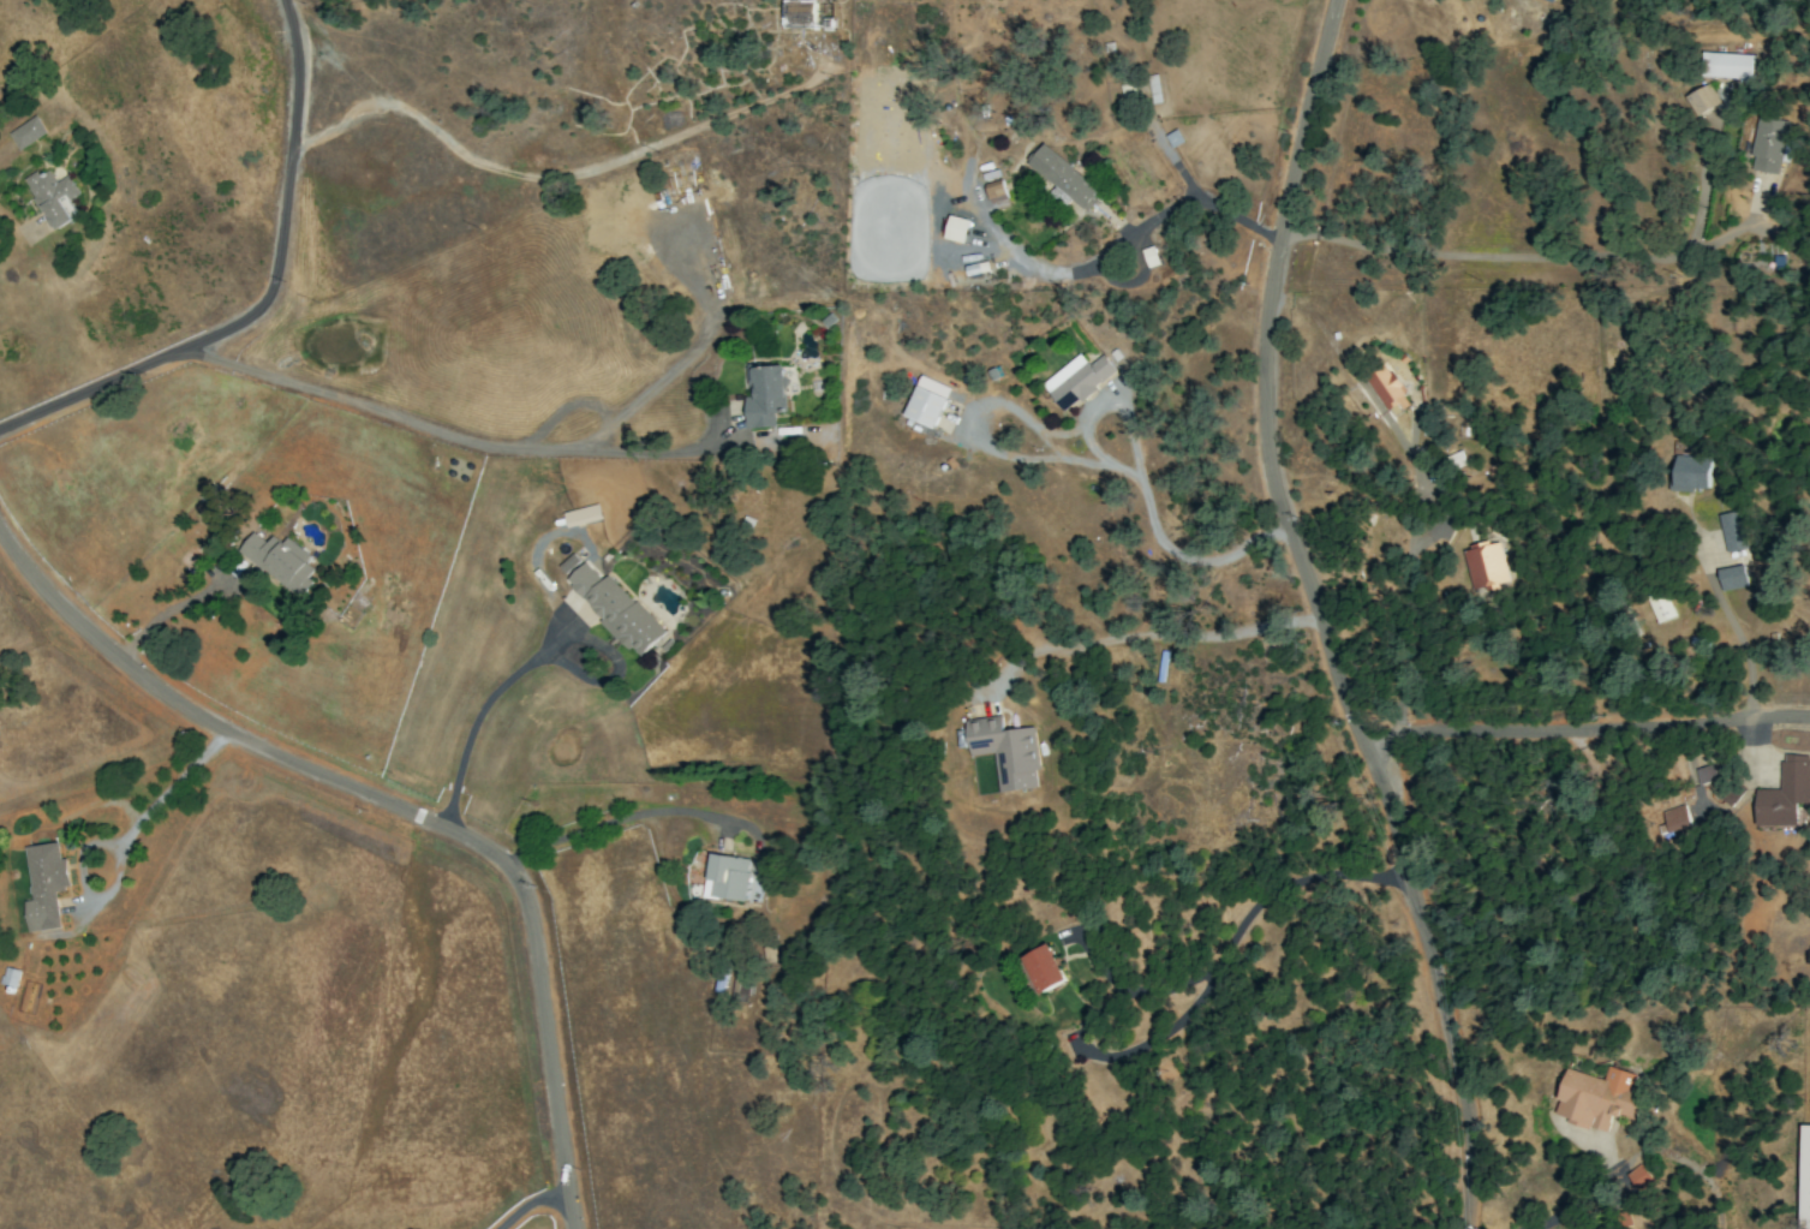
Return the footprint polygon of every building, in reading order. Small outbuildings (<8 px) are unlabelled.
[(790,2),(790,24),(815,25),(815,3),(790,2)] [(1702,77),(1750,79),(1751,55),(1703,53),(1702,77)] [(1719,103),(1709,84),(1685,97),(1696,117),(1719,103)] [(47,134),(36,116),(7,133),(18,151),(47,134)] [(1747,170),(1773,174),(1783,122),(1756,117),(1747,170)] [(1101,191),(1043,144),(1027,165),(1085,211),(1101,191)] [(24,181),(53,231),(79,216),(69,200),(79,194),(68,175),(56,182),(47,167),(24,181)] [(1007,199),(1002,180),(985,184),(990,203),(1007,199)] [(964,244),(970,221),(950,215),(944,238),(964,244)] [(1064,413),(1116,372),(1103,355),(1088,366),(1079,354),(1041,384),(1064,413)] [(776,427),(775,413),(787,413),(783,365),(747,367),(749,397),(745,397),(747,429),(776,427)] [(1387,409),(1407,394),(1386,365),(1366,379),(1387,409)] [(946,399),(917,387),(904,416),(933,429),(946,399)] [(1464,474),(1462,453),(1448,455),(1450,475),(1464,474)] [(1709,457),(1673,455),(1672,490),(1707,491),(1709,457)] [(568,528),(602,519),(598,504),(564,513),(568,528)] [(1744,549),(1740,511),(1719,513),(1723,551),(1744,549)] [(238,553),(299,597),(318,571),(306,563),(312,556),(287,537),(282,543),(272,536),(267,543),(253,533),(238,553)] [(1500,541),(1463,549),(1471,589),(1485,587),(1486,588),(1509,583),(1500,541)] [(609,575),(602,581),(574,552),(559,566),(569,576),(563,581),(639,658),(665,632),(609,575)] [(1717,570),(1722,591),(1747,587),(1743,565),(1717,570)] [(1657,624),(1676,617),(1666,591),(1648,598),(1657,624)] [(998,793),(1037,788),(1035,771),(1040,771),(1034,727),(1004,731),(1002,716),(965,720),(969,756),(994,753),(998,793)] [(1755,826),(1797,826),(1797,804),(1809,804),(1809,755),(1780,755),(1780,789),(1754,790),(1755,826)] [(1695,769),(1698,784),(1716,780),(1713,765),(1695,769)] [(1668,833),(1690,825),(1682,803),(1660,811),(1668,833)] [(24,847),(31,900),(23,902),(28,932),(60,928),(55,891),(71,889),(67,858),(60,859),(58,843),(24,847)] [(703,897),(742,902),(748,859),(710,853),(703,897)] [(1039,994),(1066,980),(1047,943),(1020,958),(1039,994)] [(1,984),(16,988),(20,970),(4,967),(1,984)] [(733,997),(746,997),(746,974),(733,974),(733,997)] [(1567,1069),(1555,1114),(1567,1117),(1566,1122),(1607,1133),(1612,1114),(1634,1120),(1645,1077),(1607,1067),(1604,1079),(1567,1069)] [(1801,1125),(1799,1228),(1809,1228),(1809,1125),(1801,1125)] [(1625,1176),(1640,1193),(1654,1181),(1639,1164),(1625,1176)]
